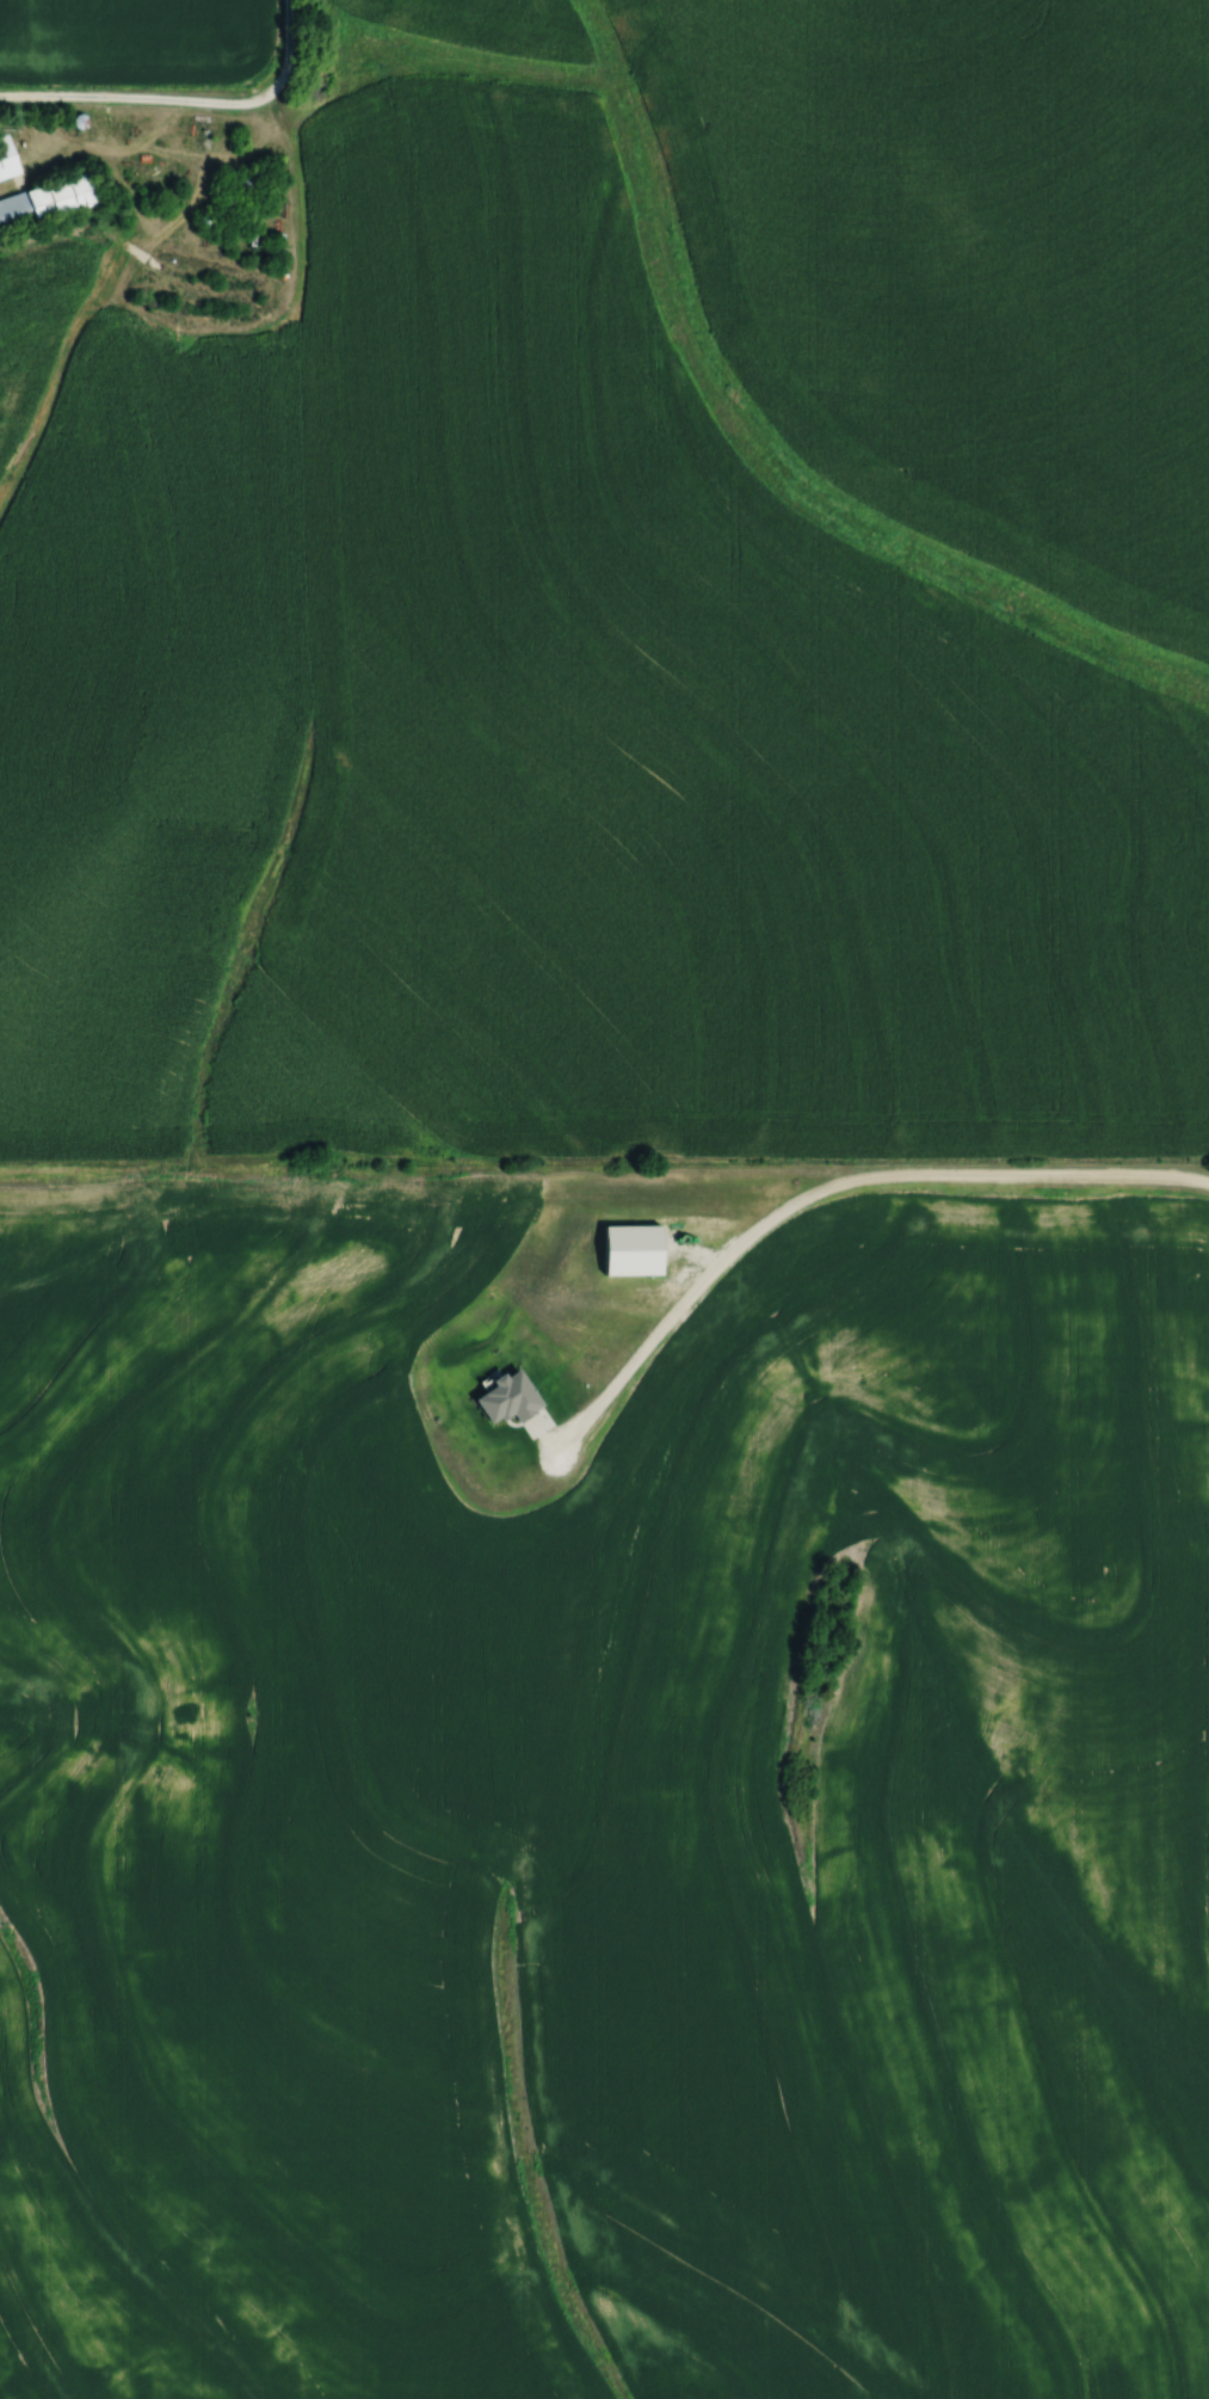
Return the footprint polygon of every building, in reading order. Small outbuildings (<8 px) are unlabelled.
[(8,136),(0,138),(0,181),(20,175),(8,136)] [(253,177),(263,180),(266,170),(255,167),(253,177)] [(88,177),(0,201),(0,236),(97,209),(88,177)]
